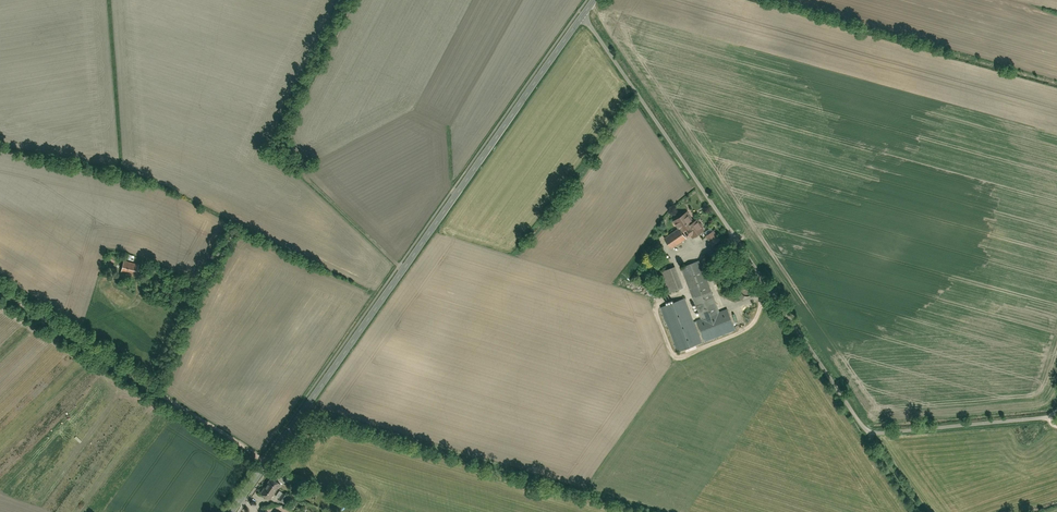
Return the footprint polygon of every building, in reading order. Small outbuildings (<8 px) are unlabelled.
[(663,237),(671,247),(685,236),(680,230),(684,227),(691,236),(702,228),(694,217),(692,219),(685,209),(671,220),(677,227),(663,237)] [(714,224),(700,233),(708,246),(722,237),(714,224)] [(657,245),(652,249),(656,255),(661,250),(657,245)] [(699,260),(681,267),(700,317),(695,319),(704,342),(736,330),(727,308),(719,311),(699,260)] [(139,265),(121,261),(118,274),(136,278),(139,265)] [(680,285),(673,266),(660,271),(668,290),(680,285)] [(753,290),(753,288),(753,286),(752,285),(752,284),(751,283),(749,282),(748,281),(747,281),(745,281),(743,282),(742,282),(740,283),(739,284),(739,286),(739,287),(738,288),(739,290),(739,291),(740,292),(741,294),(742,295),(743,295),(745,296),(746,296),(747,296),(749,295),(750,294),(751,293),(752,292),(753,291),(753,290)] [(820,381),(814,385),(816,389),(818,388),(821,392),(825,390),(820,381)] [(292,457),(284,451),(275,464),(284,470),(292,457)] [(271,476),(258,493),(269,501),(282,483),(271,476)] [(297,487),(299,479),(287,476),(285,483),(297,487)] [(288,497),(281,492),(276,500),(283,505),(288,497)]
